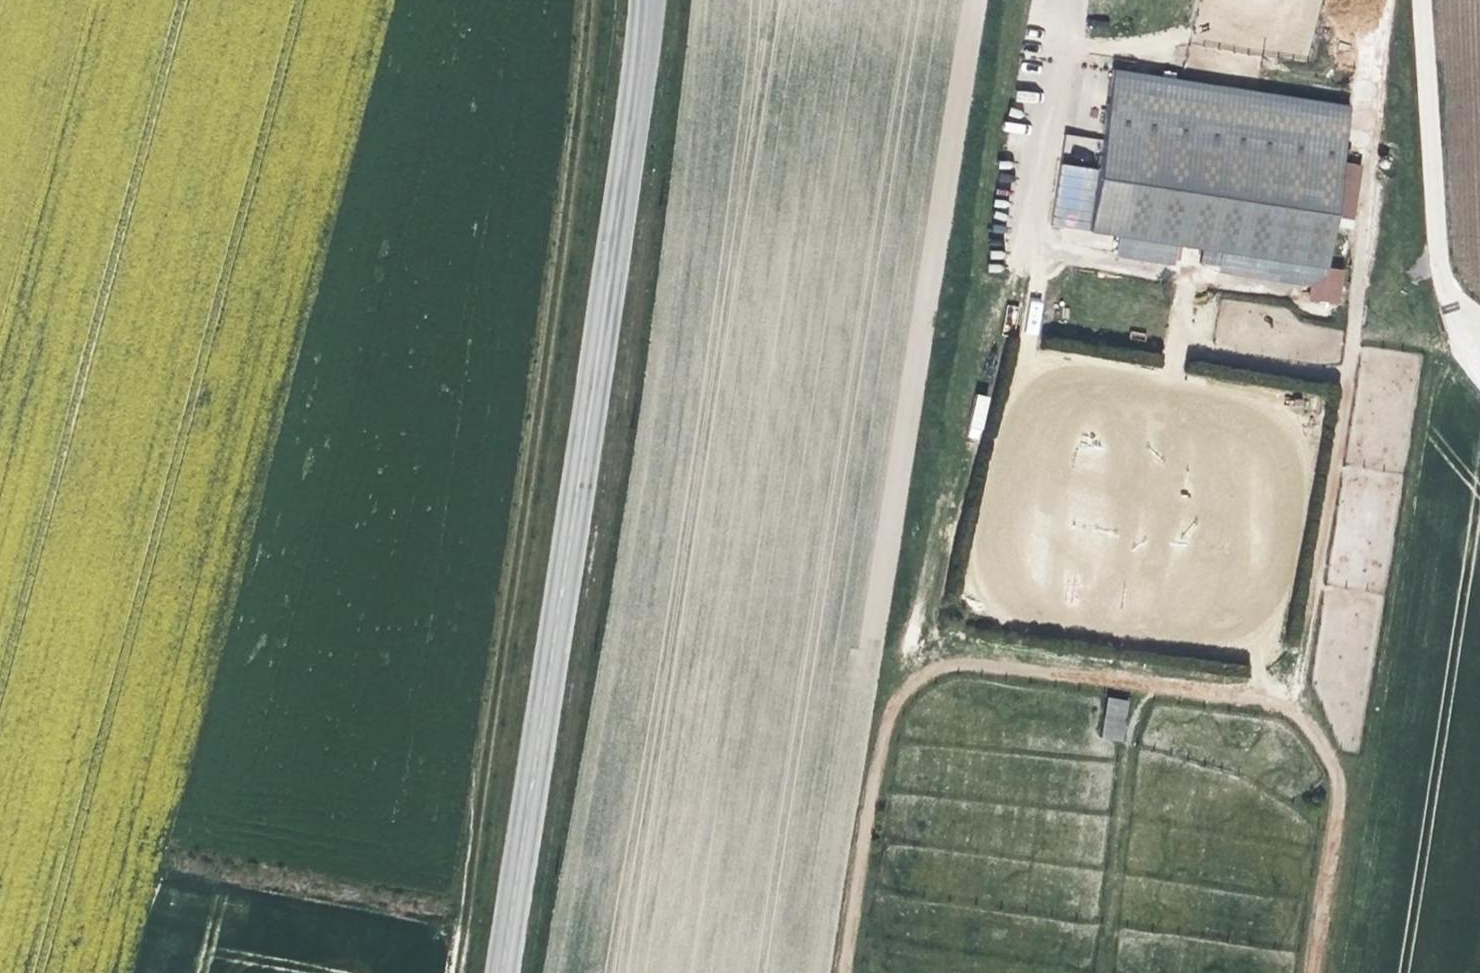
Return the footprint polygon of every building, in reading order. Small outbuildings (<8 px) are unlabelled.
[(1327,272),(1351,113),(1120,77),(1093,235),(1327,272)] [(1109,698),(1102,738),(1123,741),(1129,701),(1109,698)]
